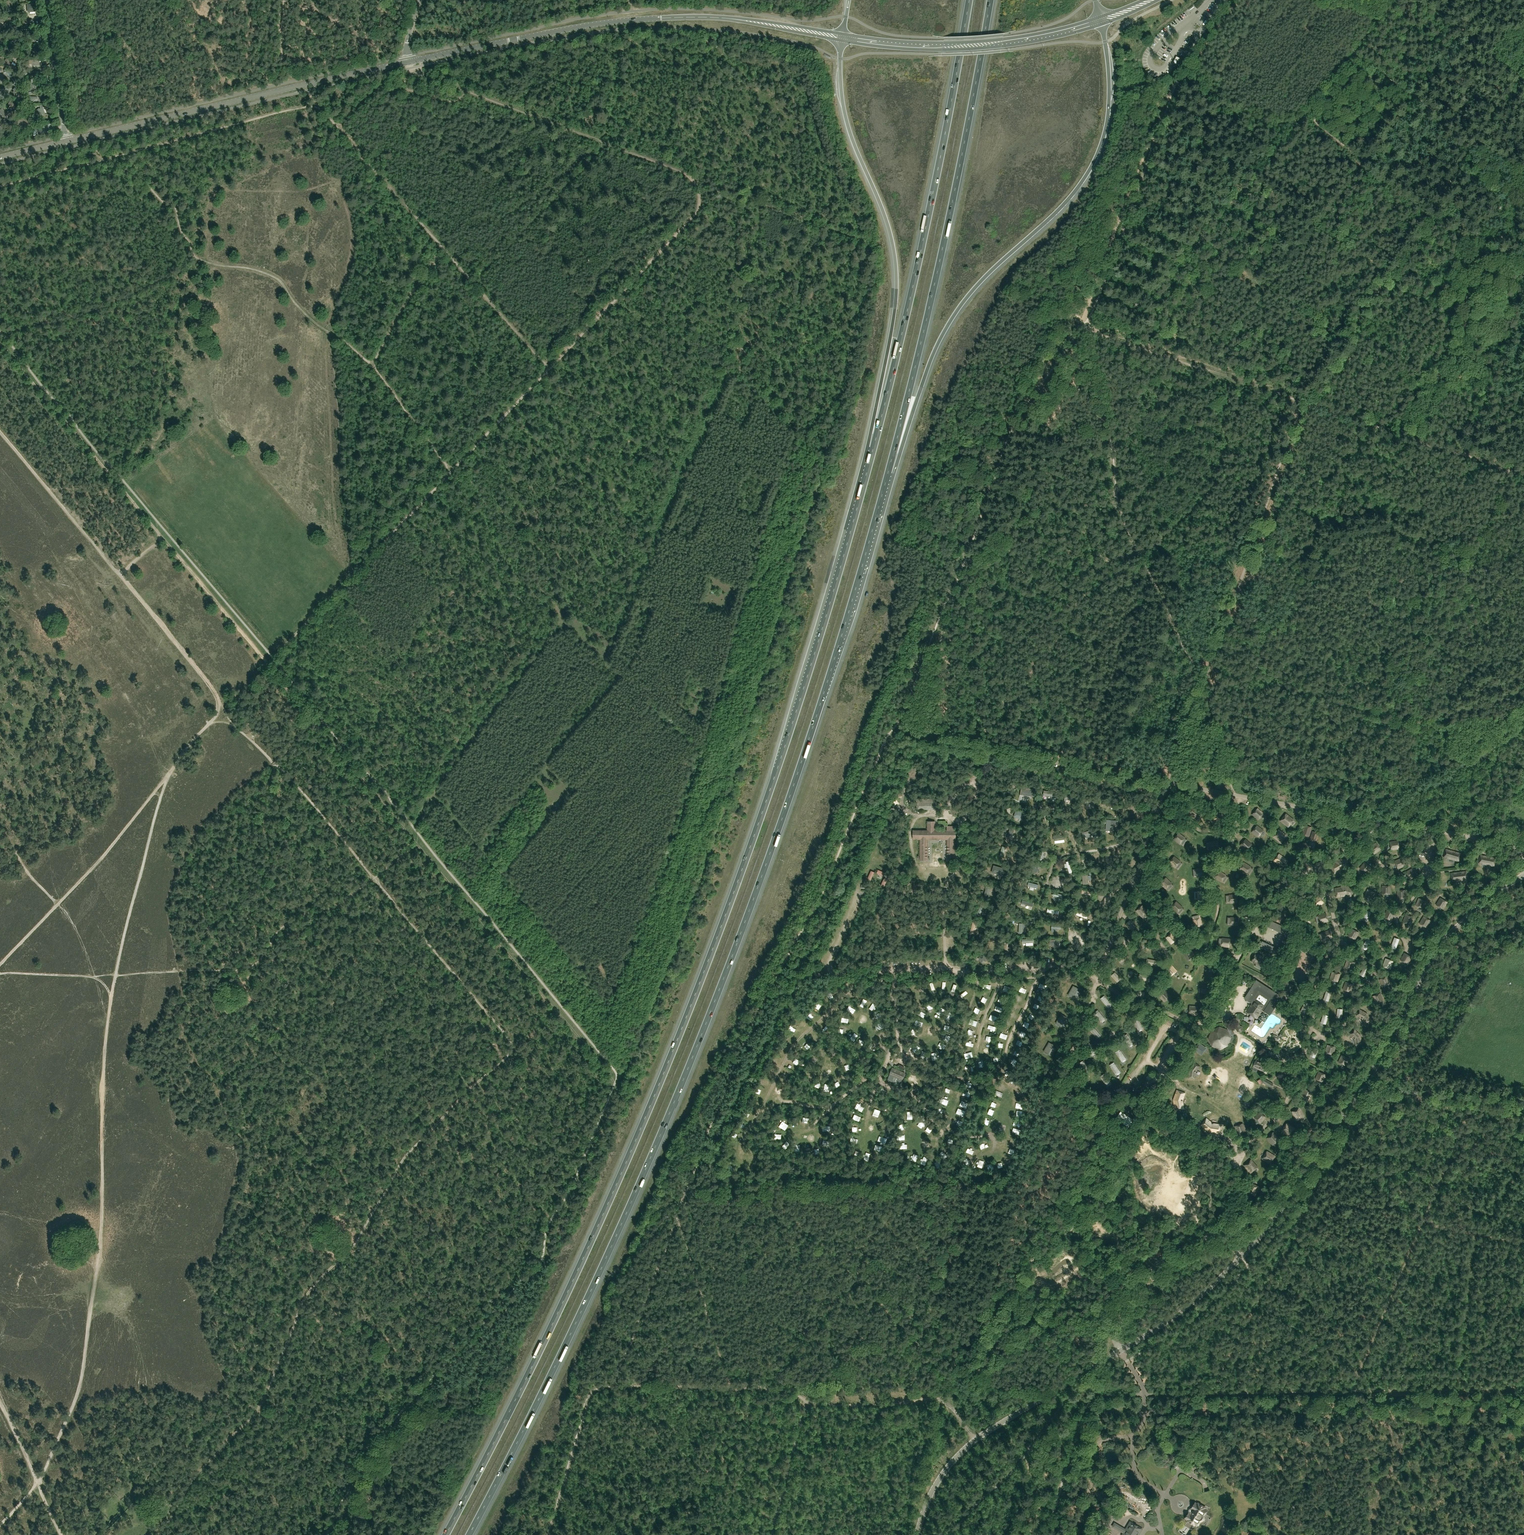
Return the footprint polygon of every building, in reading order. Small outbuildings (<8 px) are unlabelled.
[(39,11),(38,4),(27,5),(28,12),(39,11)] [(11,58),(8,56),(3,64),(14,70),(16,66),(15,66),(16,64),(12,63),(11,64),(9,63),(11,58)] [(31,81),(27,82),(28,91),(35,90),(34,85),(32,85),(31,81)] [(18,107),(12,103),(8,109),(14,113),(18,107)] [(47,113),(44,105),(42,106),(41,105),(39,106),(40,108),(36,110),(39,116),(47,113)] [(30,123),(20,115),(14,122),(18,125),(21,121),(27,126),(30,123)] [(1021,787),(1020,795),(1035,797),(1036,790),(1021,787)] [(937,799),(916,799),(916,810),(937,810),(937,799)] [(1193,806),(1188,814),(1195,819),(1200,811),(1193,806)] [(1252,814),(1258,820),(1264,813),(1258,808),(1252,814)] [(1026,814),(1016,810),(1014,817),(1023,821),(1026,814)] [(1218,811),(1213,818),(1220,823),(1225,816),(1218,811)] [(1286,814),(1280,821),(1288,827),(1294,820),(1286,814)] [(913,840),(920,840),(920,861),(928,861),(928,840),(947,840),(947,861),(955,861),(955,840),(956,840),(956,830),(955,830),(955,826),(947,826),(947,830),(935,830),(936,822),(927,821),(927,830),(913,830),(913,840)] [(1264,830),(1257,825),(1252,832),(1259,837),(1264,830)] [(1312,827),(1304,825),(1302,835),(1309,837),(1312,827)] [(1279,830),(1273,837),(1281,843),(1287,836),(1279,830)] [(1316,843),(1319,833),(1312,831),(1309,841),(1316,843)] [(1180,845),(1185,837),(1178,832),(1173,840),(1180,845)] [(1252,844),(1246,839),(1240,845),(1246,851),(1252,844)] [(1399,849),(1398,840),(1390,842),(1391,850),(1399,849)] [(1218,850),(1218,841),(1209,842),(1210,850),(1218,850)] [(1381,850),(1376,842),(1369,847),(1374,855),(1381,850)] [(1445,849),(1443,857),(1459,862),(1461,853),(1445,849)] [(1286,859),(1279,854),(1274,861),(1281,866),(1286,859)] [(1480,855),(1478,863),(1494,867),(1496,858),(1480,855)] [(943,870),(944,865),(939,863),(941,857),(938,856),(934,867),(943,870)] [(1181,862),(1174,856),(1169,863),(1175,868),(1181,862)] [(1398,869),(1405,866),(1402,858),(1394,861),(1398,869)] [(1337,862),(1330,866),(1334,873),(1338,871),(1338,870),(1340,869),(1341,868),(1344,868),(1348,868),(1348,860),(1337,860),(1337,862)] [(1036,873),(1040,864),(1033,862),(1030,871),(1036,873)] [(1246,874),(1251,867),(1244,862),(1239,870),(1246,874)] [(1372,868),(1364,862),(1359,868),(1366,874),(1372,868)] [(992,873),(1003,876),(1005,868),(994,865),(992,873)] [(1205,877),(1204,868),(1196,868),(1197,877),(1205,877)] [(1417,876),(1413,868),(1405,871),(1410,879),(1417,876)] [(1226,875),(1219,870),(1214,877),(1221,882),(1226,875)] [(1467,871),(1450,873),(1451,882),(1467,880),(1467,871)] [(1172,883),(1166,877),(1160,884),(1166,890),(1172,883)] [(1340,896),(1340,895),(1343,895),(1344,894),(1347,895),(1347,896),(1350,897),(1353,889),(1344,885),(1343,887),(1335,889),(1336,897),(1340,896)] [(1390,886),(1382,886),(1381,894),(1390,894),(1390,886)] [(1372,900),(1375,893),(1367,889),(1364,896),(1372,900)] [(1406,890),(1397,890),(1397,899),(1406,898),(1406,890)] [(1206,900),(1206,891),(1198,891),(1198,900),(1206,900)] [(1237,894),(1229,894),(1230,904),(1238,903),(1237,894)] [(1324,903),(1319,896),(1312,900),(1317,908),(1324,903)] [(1426,902),(1418,898),(1415,906),(1423,909),(1426,902)] [(1443,909),(1447,902),(1440,898),(1436,905),(1443,909)] [(1183,907),(1177,901),(1170,908),(1176,913),(1183,907)] [(1143,905),(1136,911),(1141,917),(1148,912),(1143,905)] [(1372,912),(1366,910),(1363,921),(1368,922),(1372,912)] [(1391,921),(1395,914),(1387,910),(1383,917),(1391,921)] [(1328,922),(1326,913),(1318,915),(1320,923),(1328,922)] [(1414,918),(1405,914),(1402,922),(1411,925),(1414,918)] [(1427,928),(1431,921),(1423,916),(1419,923),(1427,928)] [(1239,917),(1231,917),(1230,926),(1238,927),(1239,917)] [(1203,926),(1201,918),(1192,920),(1194,928),(1203,926)] [(1295,933),(1271,921),(1269,927),(1293,938),(1295,933)] [(1355,940),(1359,933),(1351,928),(1347,936),(1355,940)] [(1330,930),(1322,932),(1325,941),(1332,938),(1330,930)] [(1079,932),(1076,938),(1085,942),(1088,936),(1079,932)] [(1166,938),(1171,944),(1178,939),(1173,932),(1166,938)] [(1400,939),(1395,937),(1391,947),(1396,950),(1400,939)] [(1230,939),(1222,938),(1221,947),(1229,948),(1230,939)] [(1367,938),(1362,948),(1367,950),(1373,941),(1367,938)] [(1283,958),(1288,947),(1281,944),(1278,949),(1262,941),(1260,947),(1283,958)] [(1133,951),(1127,949),(1125,957),(1131,959),(1133,951)] [(1191,950),(1184,954),(1188,961),(1195,957),(1191,950)] [(1119,952),(1115,956),(1120,963),(1124,960),(1119,952)] [(1408,965),(1412,957),(1404,953),(1400,960),(1408,965)] [(1262,956),(1262,957),(1259,955),(1258,956),(1256,954),(1252,962),(1256,964),(1255,966),(1260,969),(1263,963),(1261,962),(1264,957),(1262,956)] [(985,955),(978,958),(979,960),(980,959),(981,963),(986,961),(985,958),(986,957),(985,955)] [(1391,969),(1393,961),(1386,959),(1383,967),(1391,969)] [(1344,968),(1352,970),(1355,963),(1347,960),(1344,968)] [(1209,963),(1208,972),(1217,973),(1218,964),(1209,963)] [(1177,971),(1172,965),(1165,971),(1170,977),(1177,971)] [(1364,969),(1361,975),(1365,977),(1369,972),(1364,969)] [(1115,972),(1111,976),(1117,982),(1121,979),(1115,972)] [(1338,982),(1340,974),(1332,972),(1329,980),(1338,982)] [(1139,974),(1138,980),(1150,982),(1151,976),(1139,974)] [(1387,977),(1379,980),(1382,987),(1390,984),(1387,977)] [(1345,982),(1342,989),(1351,992),(1353,985),(1345,982)] [(1278,998),(1257,984),(1246,1000),(1250,1003),(1252,1004),(1247,1012),(1257,1018),(1262,1010),(1264,1011),(1268,1014),(1278,998)] [(1295,986),(1289,984),(1285,998),(1290,999),(1295,986)] [(1210,985),(1201,985),(1201,993),(1209,994),(1210,985)] [(1078,989),(1074,986),(1068,995),(1076,1000),(1080,992),(1077,991),(1078,989)] [(1171,996),(1165,990),(1159,996),(1164,1002),(1171,996)] [(1104,994),(1110,1002),(1113,1000),(1107,992),(1104,994)] [(1384,1001),(1381,993),(1373,996),(1375,1004),(1384,1001)] [(1104,995),(1100,999),(1107,1007),(1111,1004),(1104,995)] [(1305,1002),(1301,1010),(1306,1012),(1310,1004),(1305,1002)] [(1098,1009),(1106,1019),(1109,1016),(1101,1006),(1098,1009)] [(1197,1015),(1198,1006),(1189,1006),(1188,1014),(1197,1015)] [(1371,1019),(1375,1013),(1364,1006),(1360,1012),(1371,1019)] [(1098,1010),(1094,1013),(1101,1022),(1105,1018),(1098,1010)] [(1365,1015),(1359,1011),(1356,1015),(1362,1018),(1362,1019),(1366,1024),(1369,1022),(1365,1015)] [(1066,1017),(1061,1014),(1056,1024),(1064,1028),(1068,1021),(1065,1019),(1066,1017)] [(998,1026),(1001,1021),(993,1018),(991,1023),(998,1026)] [(1139,1018),(1134,1020),(1137,1029),(1142,1027),(1139,1018)] [(1236,1023),(1237,1024),(1238,1026),(1237,1027),(1236,1029),(1238,1031),(1240,1032),(1242,1031),(1243,1029),(1242,1026),(1240,1026),(1239,1023),(1240,1022),(1240,1021),(1240,1020),(1239,1019),(1238,1018),(1236,1018),(1235,1019),(1234,1020),(1234,1021),(1235,1023),(1236,1023)] [(1093,1026),(1089,1029),(1096,1038),(1100,1035),(1093,1026)] [(1219,1027),(1211,1030),(1208,1038),(1210,1043),(1212,1046),(1220,1050),(1228,1046),(1230,1042),(1231,1042),(1232,1042),(1234,1037),(1233,1036),(1234,1034),(1234,1033),(1233,1030),(1232,1030),(1232,1029),(1227,1028),(1227,1029),(1219,1027)] [(988,1035),(995,1038),(998,1032),(990,1028),(988,1035)] [(1360,1036),(1354,1030),(1350,1034),(1354,1039),(1356,1045),(1362,1044),(1360,1036)] [(1127,1034),(1123,1037),(1130,1047),(1134,1044),(1127,1034)] [(1054,1045),(1049,1042),(1044,1052),(1052,1056),(1056,1049),(1053,1047),(1054,1045)] [(1244,1042),(1242,1045),(1251,1050),(1252,1047),(1244,1042)] [(1088,1043),(1084,1046),(1091,1056),(1096,1052),(1088,1043)] [(1199,1043),(1194,1050),(1201,1055),(1206,1048),(1199,1043)] [(1325,1053),(1333,1055),(1335,1047),(1327,1045),(1325,1053)] [(1120,1049),(1116,1052),(1122,1061),(1126,1058),(1120,1049)] [(1320,1051),(1314,1049),(1311,1055),(1318,1057),(1320,1051)] [(1346,1065),(1349,1058),(1341,1055),(1338,1062),(1346,1065)] [(1252,1067),(1264,1072),(1267,1064),(1256,1059),(1252,1067)] [(1084,1061),(1079,1063),(1084,1073),(1089,1070),(1084,1061)] [(1114,1062),(1110,1065),(1116,1074),(1120,1071),(1114,1062)] [(1189,1069),(1188,1078),(1194,1079),(1195,1072),(1196,1071),(1200,1067),(1194,1063),(1189,1069)] [(887,1080),(900,1085),(905,1073),(892,1067),(887,1080)] [(1323,1083),(1326,1075),(1318,1072),(1315,1080),(1323,1083)] [(1104,1074),(1100,1077),(1107,1085),(1111,1082),(1104,1074)] [(1265,1078),(1262,1083),(1271,1088),(1273,1083),(1265,1078)] [(1309,1100),(1313,1092),(1306,1089),(1303,1097),(1309,1100)] [(1182,1100),(1185,1093),(1177,1090),(1174,1099),(1173,1100),(1175,1110),(1184,1109),(1182,1101),(1182,1100)] [(1299,1108),(1292,1112),(1296,1121),(1304,1116),(1299,1108)] [(1260,1124),(1266,1118),(1259,1112),(1254,1117),(1260,1124)] [(990,1114),(988,1119),(995,1122),(997,1117),(990,1114)] [(787,1125),(791,1120),(787,1116),(782,1121),(787,1125)] [(858,1121),(856,1121),(855,1127),(863,1127),(864,1122),(862,1121),(863,1118),(859,1118),(858,1121)] [(909,1128),(912,1124),(906,1118),(902,1122),(909,1128)] [(1206,1118),(1201,1125),(1209,1132),(1219,1133),(1221,1125),(1213,1124),(1212,1123),(1206,1118)] [(1243,1124),(1235,1126),(1237,1134),(1245,1131),(1243,1124)] [(1287,1124),(1281,1131),(1290,1137),(1295,1129),(1287,1124)] [(1273,1133),(1266,1139),(1273,1146),(1280,1140),(1273,1133)] [(1267,1151),(1262,1159),(1270,1164),(1275,1157),(1267,1151)] [(1251,1160),(1244,1166),(1250,1173),(1257,1167),(1251,1160)] [(1251,1183),(1246,1192),(1254,1196),(1259,1187),(1251,1183)] [(1158,1248),(1155,1249),(1157,1256),(1157,1260),(1168,1258),(1167,1254),(1166,1254),(1165,1249),(1158,1250),(1158,1248)] [(1206,1507),(1198,1502),(1197,1503),(1195,1502),(1191,1508),(1188,1512),(1189,1512),(1184,1519),(1187,1520),(1186,1521),(1194,1526),(1195,1525),(1197,1526),(1198,1525),(1199,1525),(1207,1511),(1207,1509),(1205,1508),(1206,1507)] [(1121,1534),(1140,1534),(1143,1529),(1130,1521),(1121,1534)]
